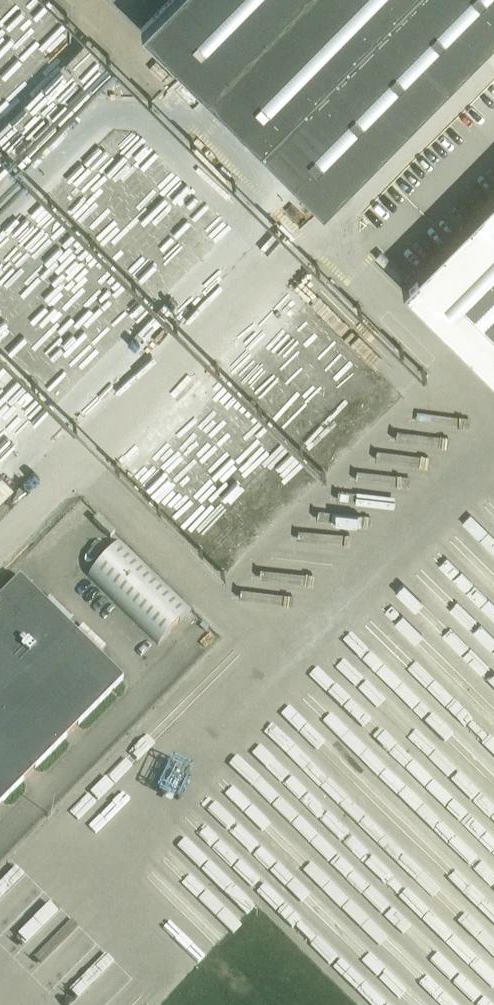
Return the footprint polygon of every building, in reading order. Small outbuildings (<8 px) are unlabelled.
[(141,29),(321,208),(493,33),(493,0),(170,0),(141,29)] [(396,292),(493,389),(493,193),(396,292)] [(120,543),(89,574),(159,643),(190,611),(120,543)] [(123,681),(20,579),(0,598),(0,805),(123,681)]
